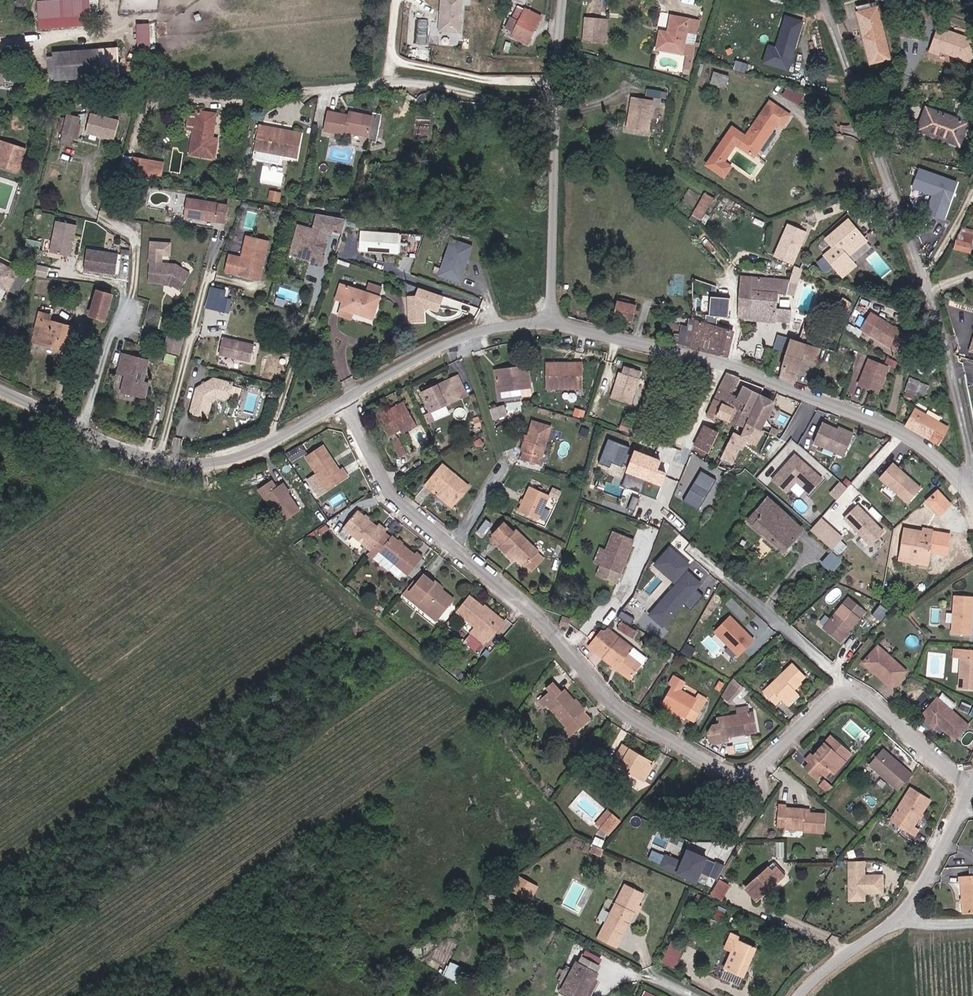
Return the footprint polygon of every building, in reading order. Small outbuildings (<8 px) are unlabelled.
[(438,31),(462,33),(465,0),(441,0),(438,31)] [(518,21),(524,9),(519,7),(513,19),(518,21)] [(894,59),(882,8),(862,13),(874,64),(894,59)] [(533,31),(536,25),(537,25),(541,16),(524,9),(518,21),(513,19),(511,17),(505,29),(513,32),(511,37),(521,41),(522,39),(529,43),(534,32),(533,31)] [(91,26),(90,14),(70,15),(70,27),(91,26)] [(70,27),(70,15),(50,16),(51,28),(70,27)] [(687,54),(685,68),(691,69),(699,21),(671,17),(669,33),(660,31),(657,49),(687,54)] [(794,49),(802,22),(786,17),(778,43),(794,49)] [(919,39),(922,22),(902,18),(899,36),(919,39)] [(606,42),(607,20),(586,19),(584,40),(606,42)] [(972,62),(972,61),(972,36),(938,25),(930,49),(972,62)] [(101,77),(99,49),(53,52),(53,57),(54,76),(54,81),(85,79),(100,78),(101,77)] [(726,87),(729,74),(715,70),(711,82),(726,87)] [(101,87),(100,78),(85,79),(86,89),(101,87)] [(799,102),(805,93),(788,88),(785,94),(799,102)] [(648,132),(653,101),(632,97),(627,129),(648,132)] [(742,143),(758,154),(780,122),(785,125),(793,113),(774,100),(742,143)] [(968,122),(967,122),(972,105),(969,104),(964,104),(960,109),(956,118),(926,108),(918,129),(959,144),(968,122)] [(214,158),(217,139),(212,138),(216,114),(196,111),(196,114),(189,113),(186,130),(194,132),(190,154),(214,158)] [(90,112),(86,134),(116,139),(120,117),(90,112)] [(368,136),(372,116),(349,112),(349,115),(328,112),(324,131),(346,135),(347,132),(368,136)] [(71,145),(76,124),(78,124),(79,118),(68,115),(61,142),(71,145)] [(376,143),(381,118),(372,116),(368,136),(367,141),(376,143)] [(296,158),(301,134),(259,127),(253,158),(280,163),(281,155),(296,158)] [(25,149),(0,141),(0,163),(19,170),(25,149)] [(129,183),(131,175),(145,177),(145,174),(148,174),(147,179),(153,180),(153,178),(156,179),(156,176),(160,176),(162,164),(123,157),(118,181),(129,183)] [(258,175),(260,168),(253,166),(251,174),(258,175)] [(918,167),(913,188),(931,193),(926,213),(947,219),(958,178),(918,167)] [(143,185),(145,177),(131,175),(129,183),(143,185)] [(279,202),(280,194),(270,192),(269,200),(279,202)] [(701,220),(713,198),(705,194),(693,215),(701,220)] [(128,208),(130,196),(121,195),(119,206),(128,208)] [(296,205),(297,195),(290,195),(289,204),(296,205)] [(225,223),(228,205),(187,199),(185,217),(225,223)] [(71,255),(79,224),(57,219),(49,250),(71,255)] [(848,258),(867,242),(849,221),(826,239),(834,249),(825,256),(844,278),(856,267),(848,258)] [(321,255),(327,233),(298,226),(291,254),(315,260),(321,257),(321,255)] [(972,240),(972,228),(964,226),(952,248),(969,252),(972,240)] [(361,229),(359,250),(402,252),(403,232),(361,229)] [(451,236),(438,275),(461,283),(474,244),(451,236)] [(260,279),(268,242),(247,237),(242,258),(230,255),(226,271),(260,279)] [(115,275),(118,254),(87,250),(84,270),(115,275)] [(801,268),(804,262),(806,257),(799,254),(795,266),(801,268)] [(322,266),(325,256),(321,255),(321,257),(315,260),(311,260),(310,263),(322,266)] [(824,256),(818,261),(827,272),(833,267),(824,256)] [(810,272),(813,266),(804,262),(801,268),(810,272)] [(180,290),(190,274),(176,265),(149,263),(148,282),(170,283),(172,285),(180,290)] [(17,273),(0,264),(0,286),(8,291),(17,274),(17,273)] [(17,295),(26,279),(17,274),(8,291),(17,295)] [(790,323),(791,310),(777,308),(779,293),(790,294),(791,279),(742,274),(738,318),(790,323)] [(372,319),(379,297),(341,285),(336,299),(344,301),(341,309),(353,312),(372,319)] [(418,293),(407,294),(410,323),(427,321),(426,310),(442,309),(440,289),(417,291),(418,293)] [(104,320),(112,295),(99,291),(91,316),(104,320)] [(729,314),(730,296),(703,295),(703,313),(729,314)] [(469,312),(471,303),(444,296),(442,305),(469,312)] [(844,312),(851,303),(843,297),(836,307),(844,312)] [(228,313),(231,299),(223,298),(220,312),(228,313)] [(632,320),(636,305),(618,301),(614,317),(632,320)] [(351,319),(353,312),(341,309),(339,315),(351,319)] [(66,351),(72,326),(50,320),(52,315),(39,312),(35,328),(45,330),(42,345),(66,351)] [(907,334),(871,314),(862,329),(898,350),(907,334)] [(727,356),(733,331),(696,322),(690,348),(727,356)] [(42,345),(45,330),(35,328),(32,342),(42,345)] [(233,341),(234,334),(225,332),(224,339),(233,341)] [(179,356),(184,337),(170,333),(165,352),(179,356)] [(847,349),(853,338),(846,335),(841,346),(847,349)] [(250,362),(254,346),(233,341),(224,339),(222,338),(219,354),(250,362)] [(799,382),(808,354),(821,358),(824,349),(796,340),(784,377),(799,382)] [(143,382),(148,360),(123,354),(119,367),(127,369),(125,375),(122,390),(135,393),(135,396),(145,398),(148,383),(143,382)] [(175,366),(177,357),(166,354),(163,363),(175,366)] [(821,358),(808,354),(806,359),(820,363),(821,358)] [(849,372),(854,361),(847,358),(842,370),(849,372)] [(880,392),(891,367),(871,359),(863,379),(873,383),(871,388),(880,392)] [(582,388),(581,365),(572,365),(572,367),(547,367),(547,388),(582,388)] [(531,387),(528,366),(514,368),(515,372),(495,374),(497,392),(521,389),(522,398),(532,396),(530,388),(531,387)] [(631,404),(641,371),(625,366),(623,373),(620,372),(612,398),(631,404)] [(125,375),(127,369),(119,367),(118,373),(125,375)] [(430,412),(467,395),(458,376),(421,393),(430,412)] [(211,402),(218,398),(225,400),(228,398),(232,384),(214,379),(197,388),(190,413),(207,418),(211,402)] [(871,388),(873,383),(863,379),(861,384),(871,388)] [(928,394),(930,388),(910,380),(906,391),(917,395),(918,391),(928,394)] [(719,387),(708,411),(747,428),(743,437),(760,444),(779,402),(753,391),(749,400),(719,387)] [(388,415),(405,405),(404,402),(387,412),(388,415)] [(401,433),(416,425),(405,405),(388,415),(387,412),(377,417),(388,436),(399,430),(401,433)] [(507,415),(503,405),(489,410),(493,420),(507,415)] [(947,427),(915,408),(905,425),(938,444),(947,427)] [(813,443),(845,456),(855,432),(823,419),(813,443)] [(540,465),(551,427),(533,421),(528,436),(527,441),(525,440),(522,452),(523,452),(521,459),(540,465)] [(637,426),(622,422),(620,428),(634,432),(637,426)] [(709,452),(718,433),(704,427),(694,445),(709,452)] [(587,437),(589,430),(583,428),(580,435),(587,437)] [(406,453),(398,439),(391,442),(399,457),(406,453)] [(477,448),(483,444),(480,439),(473,442),(477,448)] [(601,459),(648,476),(643,492),(652,495),(657,482),(660,483),(667,463),(661,461),(657,472),(647,469),(653,454),(608,439),(601,459)] [(733,462),(740,448),(729,442),(722,456),(733,462)] [(824,478),(786,445),(763,472),(787,492),(791,488),(800,496),(805,490),(810,494),(824,478)] [(339,471),(323,446),(306,457),(327,490),(348,476),(342,469),(339,471)] [(301,457),(296,449),(289,453),(294,461),(301,457)] [(734,469),(737,463),(733,462),(722,456),(717,467),(728,471),(734,469)] [(908,504),(924,487),(894,460),(879,477),(908,504)] [(469,488),(443,466),(427,485),(454,507),(469,488)] [(700,470),(685,501),(700,508),(715,477),(700,470)] [(300,511),(281,484),(276,488),(271,480),(258,489),(282,524),(300,511)] [(840,480),(830,493),(838,499),(848,486),(840,480)] [(538,520),(549,496),(530,487),(518,511),(538,520)] [(806,530),(771,498),(752,521),(788,552),(806,530)] [(855,518),(845,507),(838,514),(848,525),(855,518)] [(370,551),(385,533),(387,531),(380,525),(377,527),(357,511),(343,528),(370,551)] [(822,515),(810,528),(834,549),(845,536),(822,515)] [(538,551),(516,531),(514,533),(504,524),(493,535),(502,544),(499,548),(512,561),(516,558),(524,565),(538,551)] [(928,560),(933,531),(921,529),(921,532),(905,529),(899,558),(908,559),(908,556),(928,560)] [(620,574),(634,539),(614,532),(606,550),(600,565),(602,566),(598,576),(615,583),(619,573),(620,574)] [(373,559),(390,538),(385,533),(370,551),(367,554),(373,559)] [(502,544),(493,535),(489,539),(499,548),(502,544)] [(408,575),(423,558),(416,552),(414,554),(392,536),(390,538),(373,559),(392,575),(395,575),(400,568),(408,575)] [(664,627),(684,603),(691,608),(703,593),(698,589),(704,581),(687,568),(692,562),(669,545),(653,565),(675,582),(649,615),(664,627)] [(600,565),(606,550),(601,547),(594,563),(600,565)] [(832,550),(821,561),(832,571),(843,560),(832,550)] [(531,572),(544,558),(538,551),(524,565),(531,572)] [(928,564),(928,560),(908,556),(908,559),(899,558),(899,560),(928,564)] [(454,599),(420,572),(407,589),(420,599),(419,600),(440,617),(454,599)] [(420,599),(407,589),(402,594),(436,621),(440,617),(419,600),(420,599)] [(566,602),(569,593),(561,590),(558,599),(566,602)] [(483,643),(502,621),(471,594),(456,611),(475,627),(471,633),(483,643)] [(972,602),(972,597),(954,595),(952,633),(971,635),(972,602)] [(840,641),(865,612),(848,598),(823,628),(840,641)] [(621,612),(620,617),(632,621),(634,616),(621,612)] [(713,630),(738,656),(756,638),(732,613),(713,630)] [(567,627),(571,619),(562,616),(559,624),(567,627)] [(630,634),(634,629),(624,623),(620,628),(630,634)] [(641,665),(627,654),(634,645),(611,627),(608,631),(605,629),(590,647),(603,657),(630,679),(641,665)] [(481,644),(470,635),(465,641),(476,650),(481,644)] [(906,671),(878,646),(863,662),(891,687),(906,671)] [(954,649),(953,658),(960,658),(958,689),(972,689),(972,650),(954,649)] [(801,696),(793,688),(805,676),(793,663),(763,692),(774,704),(780,699),(788,708),(801,696)] [(694,722),(707,698),(699,693),(696,699),(680,690),(685,681),(674,675),(669,685),(671,686),(663,701),(674,707),(672,710),(686,718),(686,717),(694,722)] [(570,738),(593,718),(567,689),(564,691),(556,681),(549,687),(552,691),(542,700),(547,706),(550,704),(569,726),(564,730),(570,738)] [(720,691),(724,683),(720,681),(716,688),(720,691)] [(686,684),(684,688),(695,695),(698,691),(686,684)] [(745,699),(734,684),(729,694),(738,705),(745,699)] [(956,704),(944,694),(939,699),(951,710),(956,704)] [(951,710),(937,698),(921,716),(934,728),(937,724),(954,739),(967,724),(951,710)] [(674,707),(663,701),(661,704),(672,710),(674,707)] [(757,732),(753,712),(723,718),(724,723),(717,725),(720,742),(729,741),(728,736),(757,732)] [(838,769),(852,753),(832,736),(813,757),(810,754),(805,760),(821,775),(827,768),(830,772),(835,766),(838,769)] [(647,775),(656,761),(625,743),(616,758),(623,762),(622,764),(631,769),(633,767),(647,775)] [(912,775),(883,748),(868,764),(898,791),(912,775)] [(647,775),(633,767),(631,769),(646,778),(647,775)] [(824,777),(830,772),(827,768),(821,775),(824,777)] [(832,787),(824,779),(821,782),(830,790),(832,787)] [(914,826),(930,799),(911,787),(894,814),(904,820),(899,827),(915,836),(919,829),(914,826)] [(824,833),(825,814),(810,813),(805,813),(805,809),(786,808),(786,805),(778,805),(777,826),(785,827),(803,828),(803,831),(824,833)] [(604,828),(616,815),(609,809),(598,823),(604,828)] [(899,827),(904,820),(894,814),(890,820),(899,827)] [(601,853),(603,847),(595,844),(592,849),(601,853)] [(702,871),(719,879),(725,864),(687,847),(676,873),(697,882),(702,871)] [(653,849),(648,860),(672,868),(676,857),(653,849)] [(866,859),(849,859),(849,900),(867,900),(867,893),(884,893),(884,873),(866,873),(866,859)] [(756,900),(783,876),(772,864),(745,888),(756,900)] [(960,876),(963,914),(972,913),(972,875),(960,876)] [(528,899),(535,886),(519,877),(512,890),(528,899)] [(721,899),(729,886),(720,881),(712,894),(721,899)] [(638,905),(643,894),(625,885),(600,936),(618,945),(634,912),(638,905)] [(742,977),(755,947),(737,939),(738,936),(731,932),(725,948),(732,952),(724,969),(742,977)] [(676,967),(683,949),(669,943),(662,961),(676,967)] [(580,958),(576,966),(568,962),(560,979),(565,981),(561,989),(576,995),(588,995),(589,993),(595,995),(604,979),(599,977),(603,970),(580,958)]
